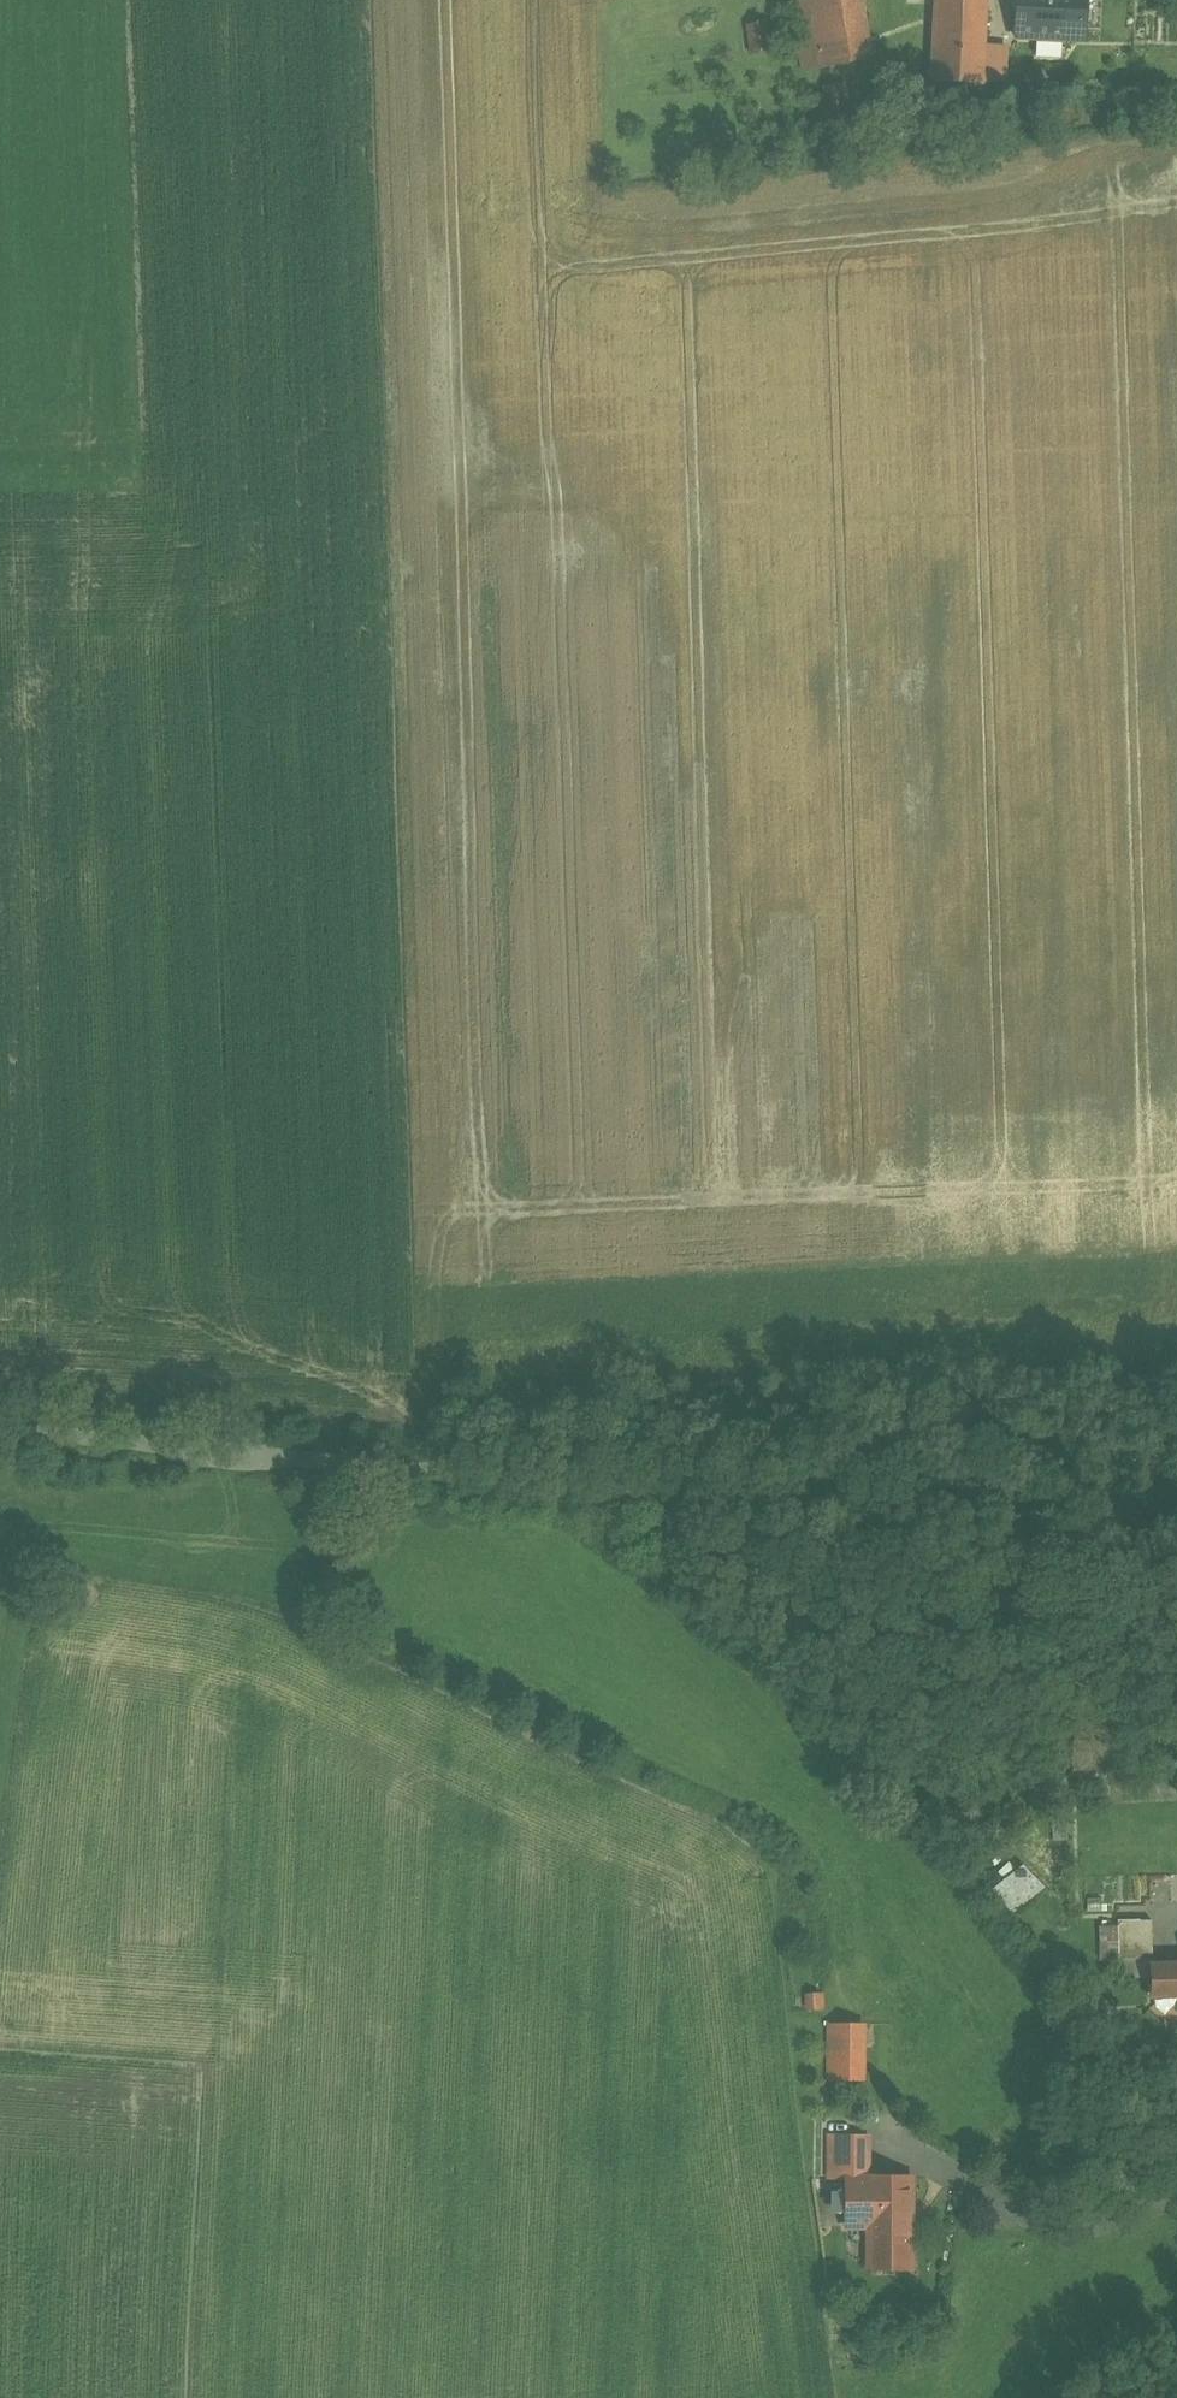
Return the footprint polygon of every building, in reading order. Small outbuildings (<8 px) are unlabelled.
[(803,70),(871,60),(862,0),(793,0),(803,70)] [(932,81),(984,84),(988,0),(936,0),(932,81)] [(1015,36),(1085,39),(1087,0),(1017,0),(1015,36)] [(844,83),(824,86),(829,117),(849,114),(844,83)] [(1017,1912),(1049,1886),(1029,1861),(996,1887),(1017,1912)] [(1153,1956),(1152,1919),(1118,1920),(1119,1957),(1153,1956)] [(1152,1964),(1153,1995),(1176,1995),(1176,1964),(1152,1964)] [(829,2021),(829,2079),(870,2079),(870,2021),(829,2021)] [(867,2136),(829,2135),(828,2177),(846,2177),(846,2176),(867,2176),(867,2136)] [(867,2176),(846,2176),(846,2177),(846,2225),(869,2225),(869,2267),(910,2268),(910,2177),(867,2176)]
